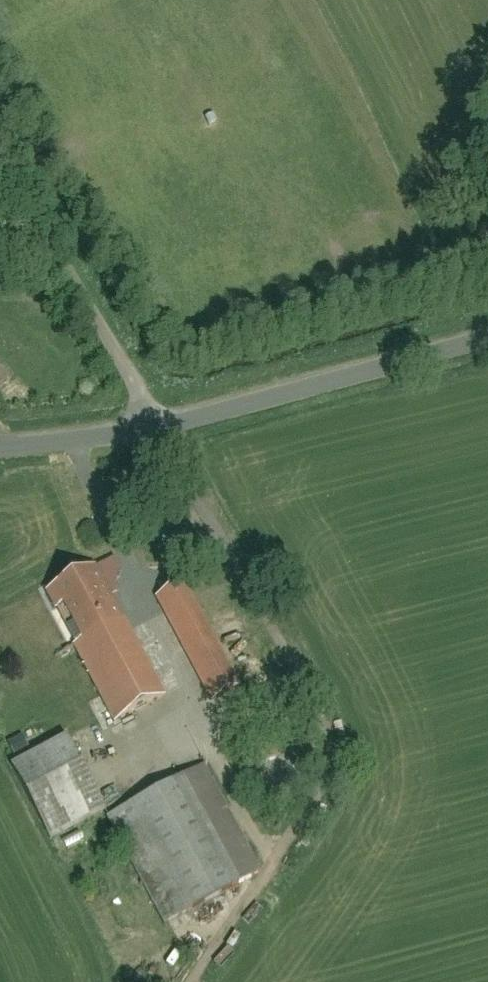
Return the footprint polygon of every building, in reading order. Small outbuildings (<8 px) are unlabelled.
[(102,566),(44,598),(112,721),(170,688),(102,566)] [(191,585),(161,602),(214,699),(244,682),(191,585)] [(80,738),(22,768),(57,837),(115,808),(80,738)] [(211,771),(117,822),(171,922),(265,871),(211,771)]
